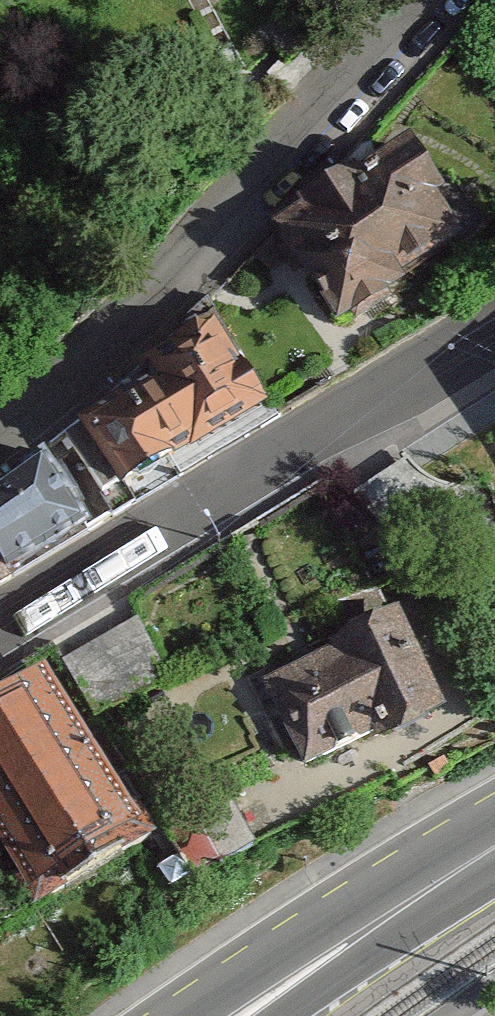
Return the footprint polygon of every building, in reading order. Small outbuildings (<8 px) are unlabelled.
[(409,272),(471,237),(418,145),(271,229),(338,345),(423,296),(409,272)] [(213,311),(150,390),(195,456),(269,405),(213,311)] [(150,390),(54,455),(99,522),(195,456),(150,390)] [(0,494),(0,544),(21,574),(99,522),(54,455),(0,494)] [(21,574),(0,544),(0,589),(21,574)] [(451,721),(400,617),(269,682),(313,771),(378,739),(386,753),(451,721)] [(163,835),(53,667),(0,702),(0,860),(38,917),(163,835)]
